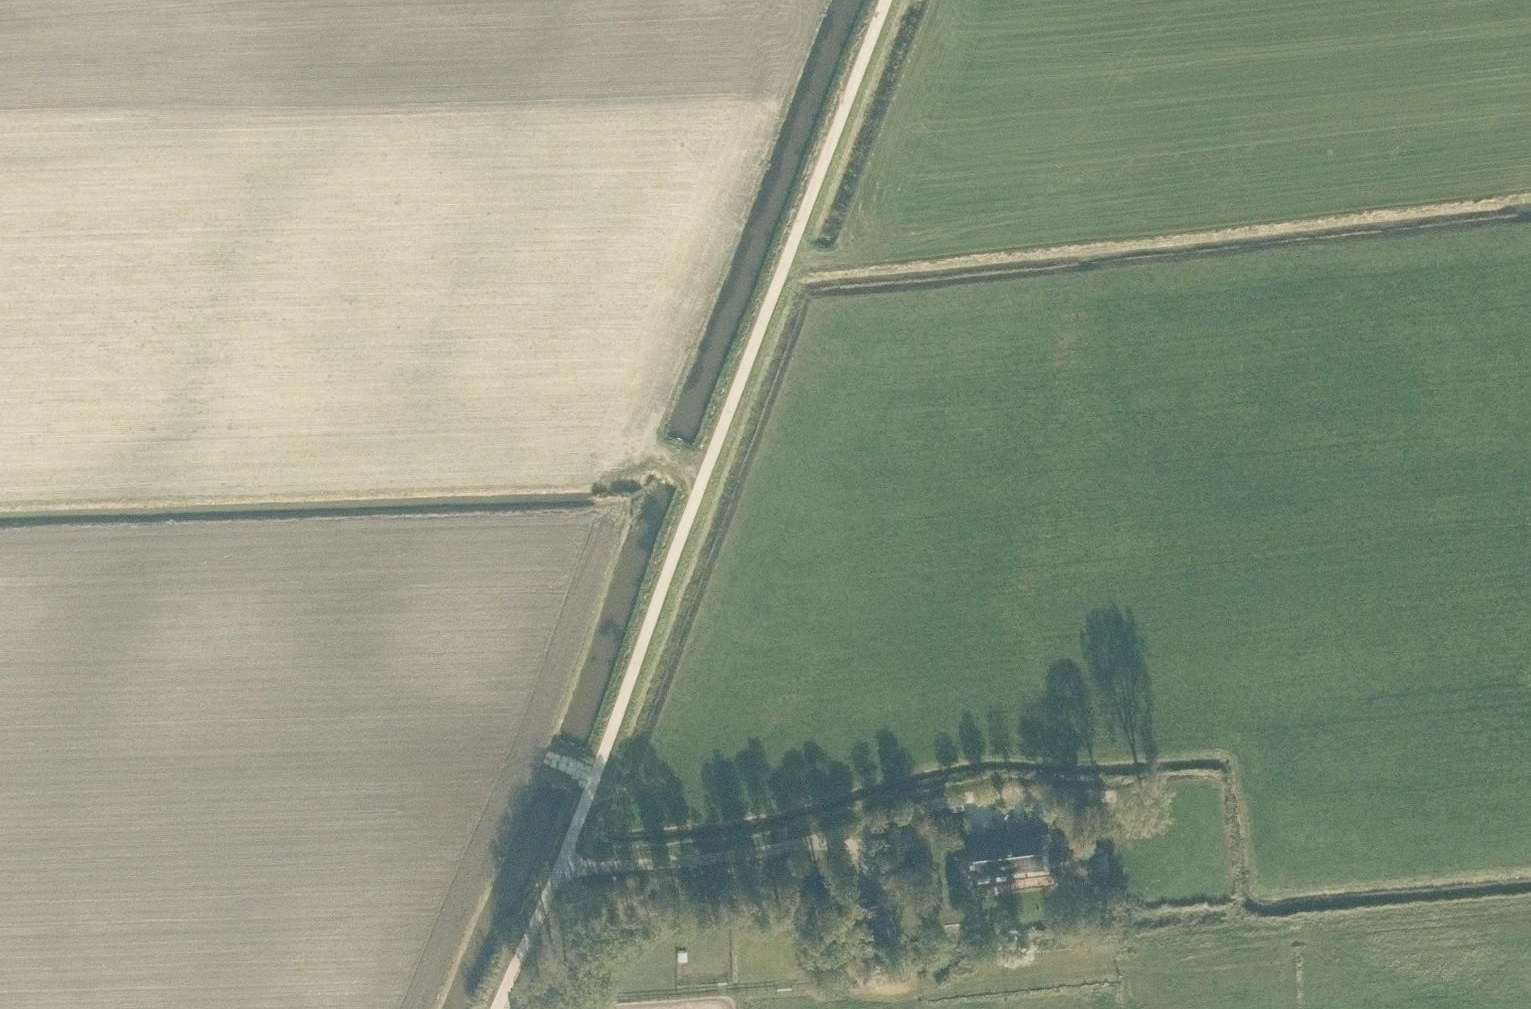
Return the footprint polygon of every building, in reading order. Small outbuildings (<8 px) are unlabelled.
[(967,834),(971,872),(973,886),(1012,881),(1010,868),(1041,864),(1038,837),(1047,836),(1046,823),(1035,824),(1036,827),(967,834)]
